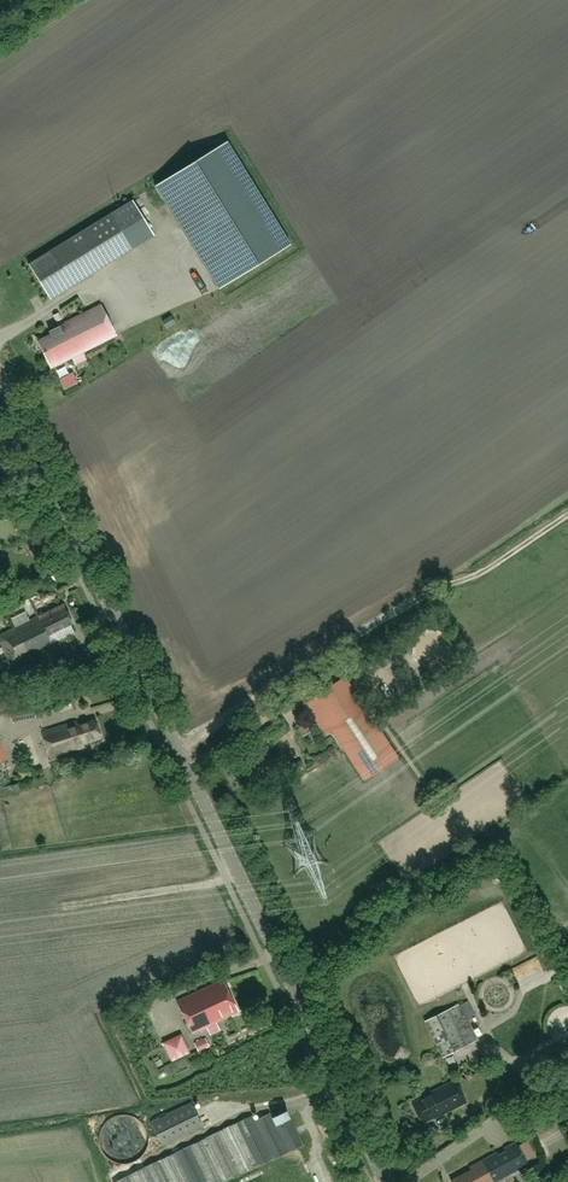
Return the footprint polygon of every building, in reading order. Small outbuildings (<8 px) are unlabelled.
[(155,186),(219,289),(289,245),(225,142),(155,186)] [(92,273),(71,238),(29,263),(50,298),(92,273)] [(116,335),(109,321),(101,304),(49,330),(51,334),(38,341),(51,368),(116,335)] [(58,313),(53,315),(56,321),(62,319),(58,313)] [(73,366),(58,373),(66,389),(81,383),(73,366)] [(0,633),(0,645),(10,665),(52,645),(47,635),(72,623),(63,603),(38,615),(29,619),(29,620),(11,629),(9,629),(0,633)] [(22,610),(14,614),(17,621),(25,618),(22,610)] [(364,779),(397,757),(344,676),(311,698),(320,712),(314,717),(325,734),(332,730),(364,779)] [(31,696),(6,702),(9,717),(34,712),(31,696)] [(65,715),(54,719),(57,726),(67,722),(65,715)] [(79,723),(78,720),(41,731),(49,756),(83,746),(82,742),(100,737),(94,719),(79,723)] [(304,720),(296,725),(303,735),(310,731),(304,720)] [(300,761),(286,768),(290,775),(303,768),(300,761)] [(237,1010),(222,978),(177,1000),(192,1032),(237,1010)] [(475,1040),(457,1004),(425,1020),(443,1056),(475,1040)] [(171,1058),(191,1052),(184,1033),(165,1039),(171,1058)] [(205,1037),(194,1042),(198,1051),(209,1045),(205,1037)] [(553,1047),(535,1057),(540,1067),(558,1056),(553,1047)] [(424,1097),(412,1103),(421,1120),(433,1114),(434,1117),(440,1114),(439,1112),(443,1110),(444,1112),(465,1101),(454,1079),(423,1095),(424,1097)] [(191,1102),(151,1122),(162,1144),(202,1124),(191,1102)] [(113,1181),(222,1181),(302,1143),(286,1109),(272,1116),(270,1112),(254,1119),(252,1114),(113,1181)] [(128,1114),(124,1113),(119,1114),(114,1115),(110,1117),(106,1120),(103,1124),(101,1128),(99,1133),(99,1138),(99,1143),(101,1147),(103,1152),(106,1155),(110,1158),(114,1161),(121,1162),(124,1163),(128,1162),(133,1161),(137,1158),(141,1155),(144,1152),(146,1147),(148,1143),(148,1138),(148,1133),(146,1128),(144,1124),(141,1120),(137,1117),(133,1115),(128,1114)] [(451,1180),(452,1181),(493,1181),(527,1163),(515,1141),(503,1147),(505,1151),(499,1155),(497,1151),(469,1166),(470,1169),(451,1180)]
